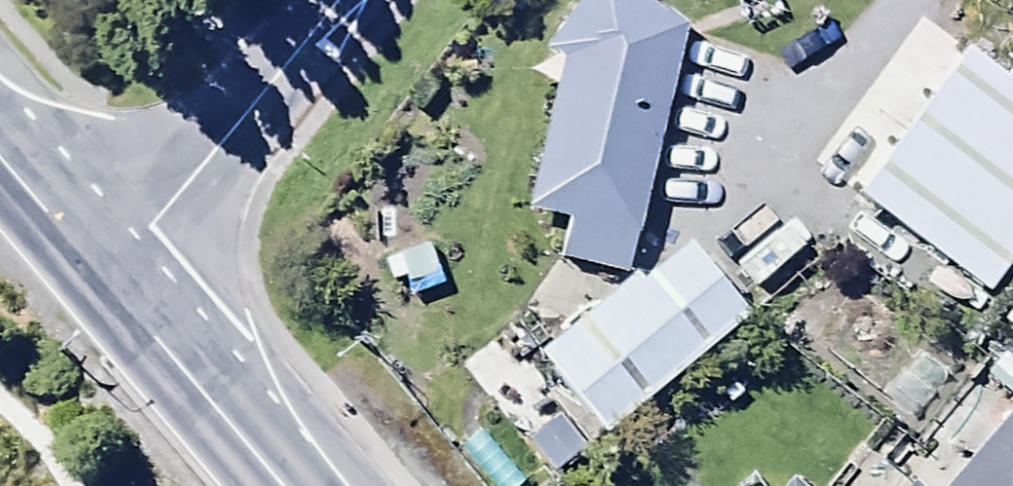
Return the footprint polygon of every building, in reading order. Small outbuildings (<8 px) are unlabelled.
[(679,6),(671,0),(565,0),(544,34),(557,47),(523,202),(565,212),(557,248),(622,262),(679,6)] [(962,46),(857,194),(990,288),(1012,255),(1012,82),(962,46)] [(502,416),(549,474),(748,311),(686,237),(636,278),(631,272),(539,348),(510,314),(446,367),(492,424),(502,416)] [(1004,408),(937,485),(1012,485),(1012,416),(1004,408)] [(799,477),(791,485),(810,485),(799,477)]
